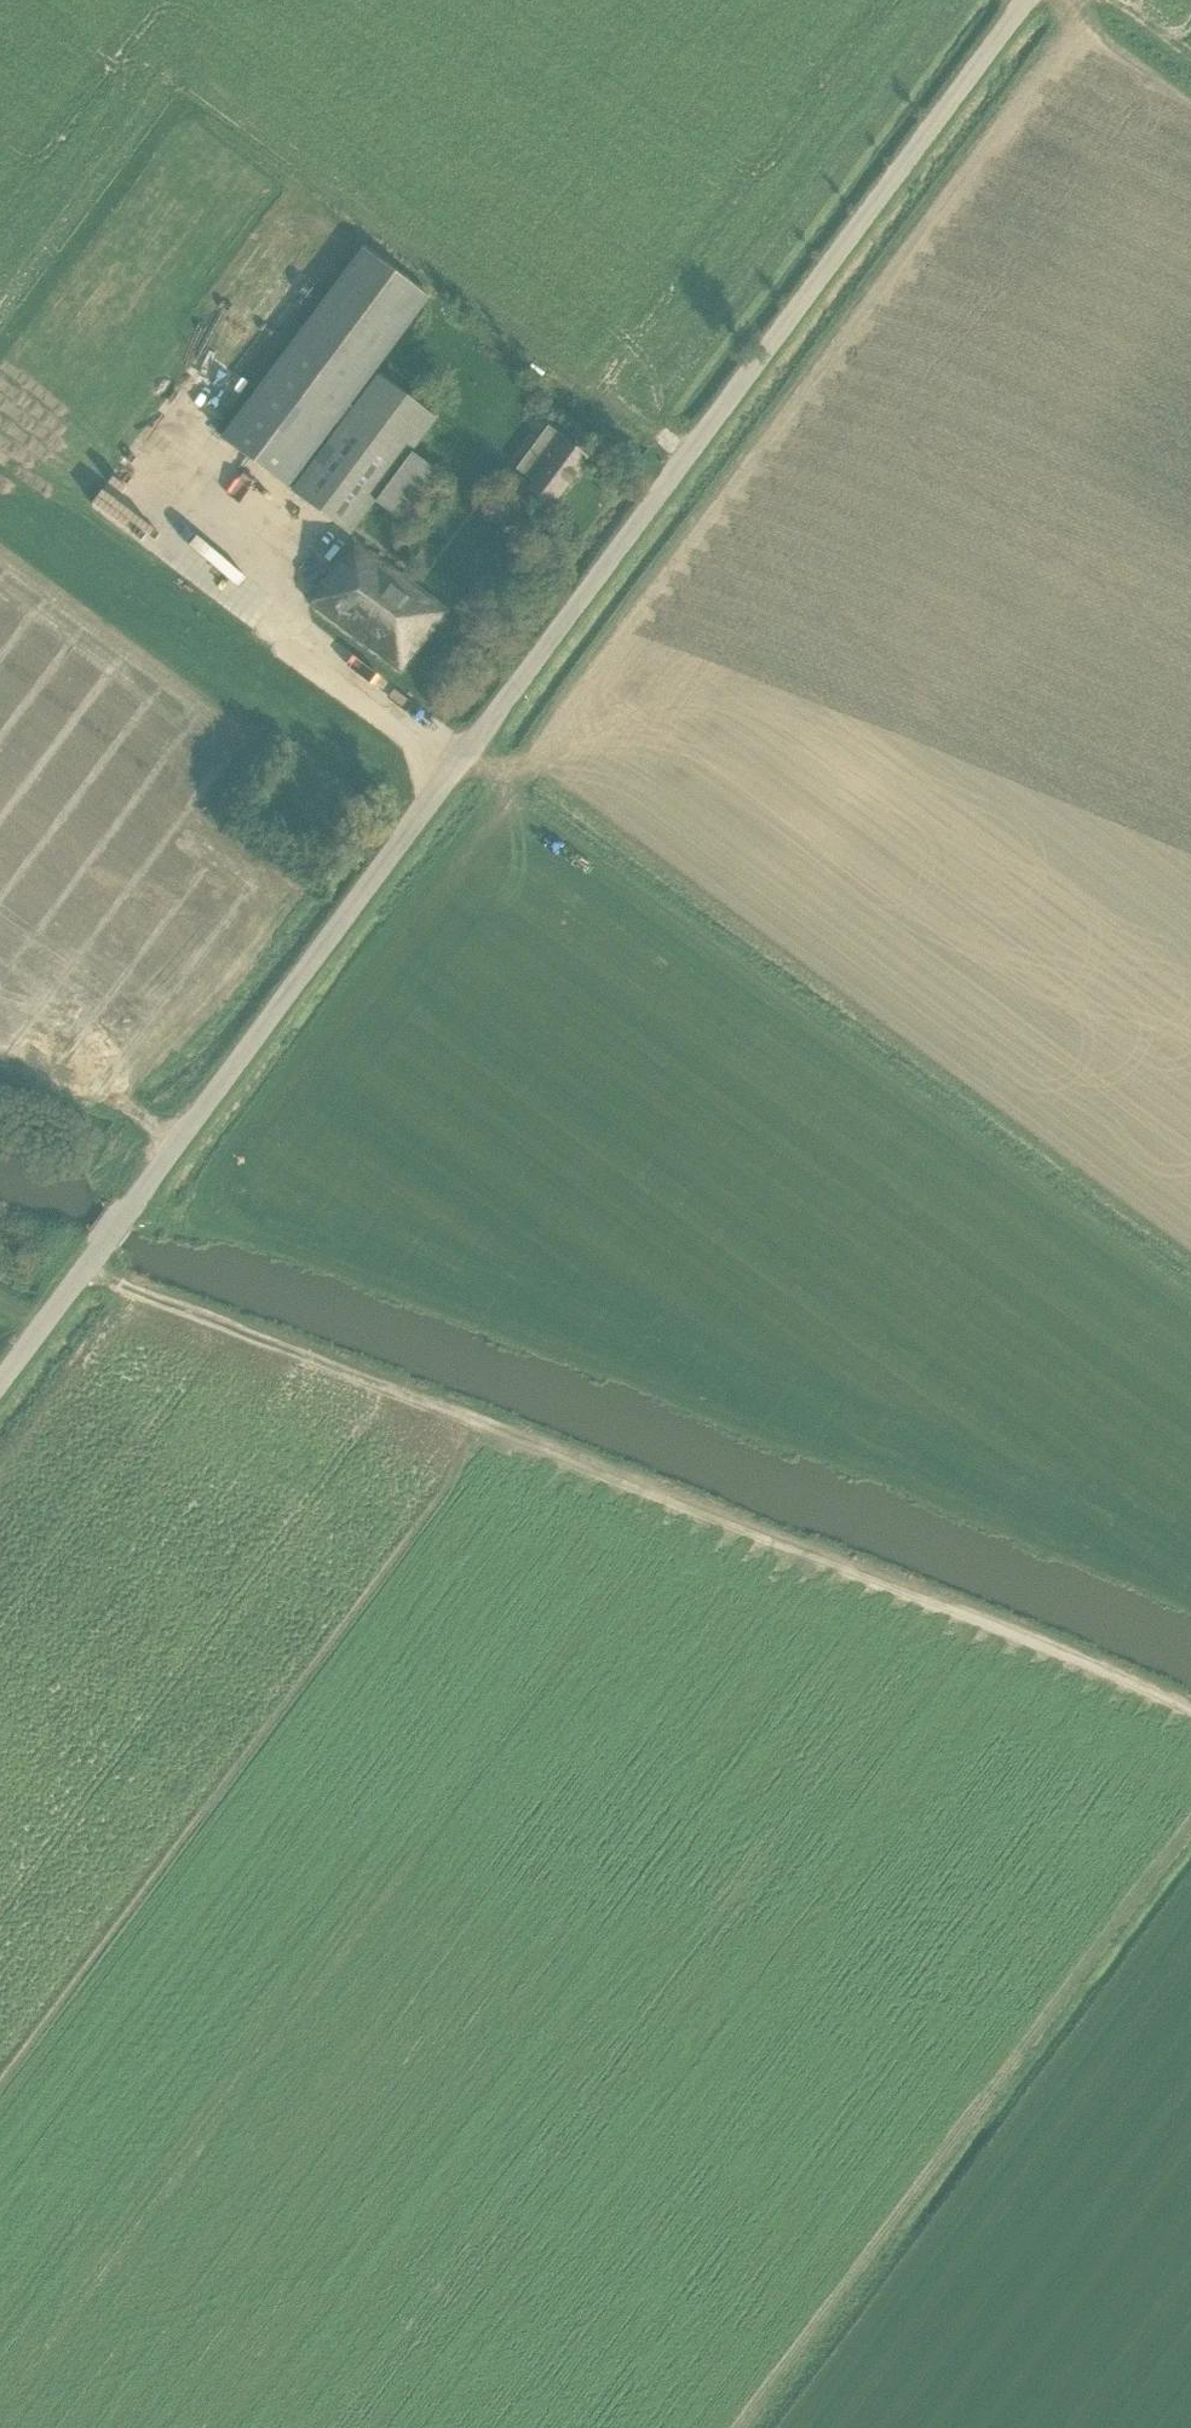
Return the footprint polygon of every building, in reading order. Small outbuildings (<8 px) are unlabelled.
[(350,405),(392,348),(429,299),(362,249),(222,437),(353,534),(376,503),(401,520),(437,471),(413,455),(439,419),(379,374),(354,408),(350,405)] [(532,481),(528,489),(553,507),(590,457),(548,427),(518,469),(532,481)] [(404,674),(451,610),(355,538),(310,605),(404,674)]
